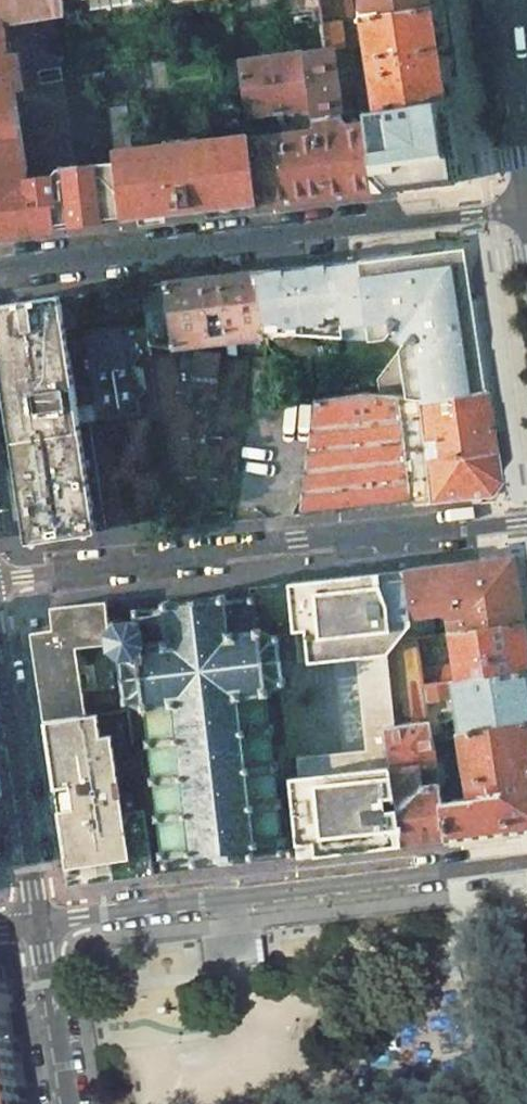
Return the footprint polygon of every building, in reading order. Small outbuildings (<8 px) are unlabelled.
[(45,19),(43,12),(65,10),(64,0),(0,0),(0,24),(3,23),(45,19)] [(231,4),(231,0),(64,0),(65,10),(66,17),(67,26),(231,4)] [(344,0),(317,0),(320,24),(338,21),(347,19),(344,0)] [(363,18),(430,7),(429,0),(361,0),(363,18)] [(363,18),(355,19),(359,45),(362,59),(356,60),(357,65),(362,66),(364,72),(358,73),(359,77),(364,77),(370,111),(444,100),(430,7),(363,18)] [(65,10),(43,12),(45,19),(66,17),(65,10)] [(338,21),(341,47),(359,45),(355,19),(355,18),(347,19),(338,21)] [(338,21),(320,24),(323,50),(300,53),(307,110),(307,111),(309,121),(337,116),(329,51),(335,50),(336,56),(342,55),(341,47),(338,21)] [(17,95),(26,94),(20,53),(8,55),(3,23),(0,24),(0,228),(49,222),(48,216),(63,214),(65,228),(98,224),(96,207),(121,204),(116,167),(60,173),(56,178),(28,181),(17,95)] [(246,118),(307,111),(307,110),(300,53),(239,62),(246,118)] [(357,143),(362,194),(457,183),(449,133),(444,100),(370,111),(354,114),(355,126),(357,143)] [(165,217),(209,211),(208,206),(237,202),(237,208),(257,206),(248,134),(196,141),(196,146),(166,149),(166,144),(134,148),(129,110),(109,113),(116,167),(121,204),(124,221),(143,219),(142,214),(164,211),(165,217)] [(362,194),(357,143),(355,126),(354,114),(337,116),(309,121),(307,111),(246,118),(248,134),(257,206),(319,199),(362,194)] [(121,204),(96,207),(98,224),(124,221),(121,204)] [(55,229),(65,228),(63,214),(48,216),(49,222),(0,228),(0,236),(4,235),(55,229)] [(256,271),(264,337),(289,334),(369,339),(386,337),(391,331),(404,341),(375,379),(377,392),(428,398),(488,389),(470,269),(460,271),(457,275),(443,263),(446,260),(444,249),(256,271)] [(256,271),(164,282),(172,348),(264,337),(256,271)] [(142,285),(148,344),(172,348),(164,282),(142,285)] [(0,305),(0,364),(27,542),(96,532),(77,405),(95,402),(98,418),(139,411),(138,400),(145,391),(133,374),(132,365),(139,356),(128,339),(126,328),(85,335),(87,349),(69,352),(60,296),(0,305)] [(219,353),(196,350),(196,351),(194,351),(192,365),(217,369),(219,353)] [(217,369),(192,365),(191,378),(215,381),(217,369)] [(433,500),(490,494),(502,479),(488,389),(428,398),(377,392),(365,390),(352,393),(316,399),(314,399),(300,515),(433,500)] [(514,557),(406,569),(413,619),(416,639),(432,636),(429,617),(442,615),(449,618),(451,633),(523,622),(514,557)] [(426,714),(404,570),(337,577),(297,581),(303,630),(367,624),(382,729),(309,736),(319,853),(402,844),(385,729),(426,714)] [(278,856),(287,855),(286,844),(288,844),(287,835),(284,835),(280,807),(284,806),(283,798),(279,799),(276,769),(279,769),(278,761),(275,761),(272,732),(275,732),(274,723),(271,724),(267,694),(271,694),(270,688),(276,680),(286,679),(286,676),(284,677),(280,640),(282,640),(281,633),(279,633),(278,622),(279,622),(278,619),(257,621),(255,603),(258,602),(257,593),(253,594),(252,587),(248,588),(250,599),(226,601),(225,596),(219,597),(220,598),(170,604),(168,602),(162,603),(163,609),(141,612),(140,610),(134,611),(135,616),(136,617),(136,622),(109,625),(111,643),(112,649),(119,654),(119,658),(112,658),(114,669),(120,669),(125,711),(130,711),(134,743),(143,742),(144,748),(148,747),(151,776),(148,777),(148,785),(152,785),(155,813),(152,813),(153,822),(156,822),(160,850),(156,850),(156,854),(151,855),(152,857),(157,856),(159,869),(167,868),(167,865),(188,863),(188,866),(196,865),(196,862),(222,860),(248,857),(249,859),(257,859),(257,856),(277,853),(278,856)] [(30,634),(44,722),(87,716),(76,646),(111,643),(109,625),(106,601),(51,607),(53,630),(30,634)] [(451,633),(454,664),(441,665),(444,681),(526,670),(526,646),(523,622),(451,633)] [(432,636),(416,639),(420,666),(420,667),(423,684),(444,681),(441,665),(437,635),(432,636)] [(423,684),(428,716),(430,733),(434,733),(441,732),(436,698),(452,696),(457,730),(526,721),(526,670),(444,681),(423,684)] [(97,715),(87,716),(44,722),(62,847),(147,837),(148,837),(144,811),(121,814),(111,736),(100,737),(97,715)] [(438,785),(434,762),(430,733),(428,716),(387,730),(404,845),(446,840),(440,801),(438,785)] [(457,730),(468,797),(440,801),(446,840),(526,830),(526,721),(457,730)] [(441,761),(434,762),(438,785),(445,784),(441,761)] [(147,837),(62,847),(65,864),(68,885),(153,875),(154,875),(152,857),(151,855),(148,837),(147,837)] [(20,1040),(10,979),(0,971),(0,1044),(20,1040)] [(0,1044),(0,1087),(26,1082),(20,1040),(0,1044)] [(26,1082),(0,1087),(0,1103),(29,1103),(26,1082)]
